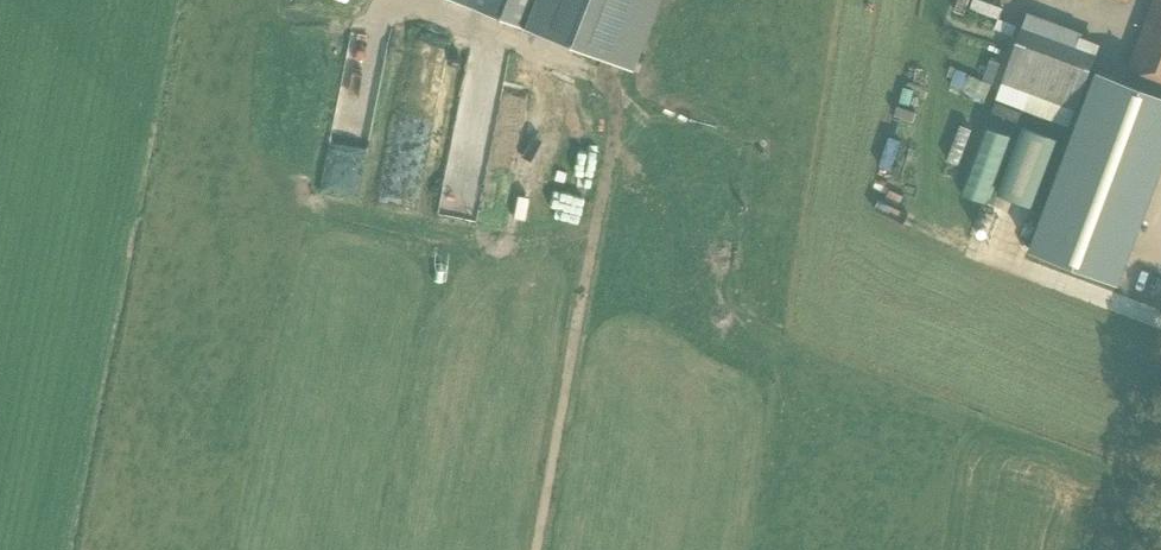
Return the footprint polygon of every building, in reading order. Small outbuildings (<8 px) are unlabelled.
[(539,35),(633,71),(660,0),(448,0),(539,35)] [(970,8),(998,19),(1003,7),(985,0),(973,0),(970,8)] [(1150,10),(1129,68),(1160,80),(1160,0),(1154,0),(1150,10)] [(996,101),(1074,124),(1100,36),(1022,13),(996,101)] [(1101,73),(1034,253),(1123,287),(1160,184),(1160,95),(1101,73)] [(430,125),(434,89),(404,86),(400,121),(430,125)] [(986,202),(1010,136),(987,128),(963,193),(986,202)] [(1024,128),(998,196),(1032,209),(1058,141),(1024,128)]
